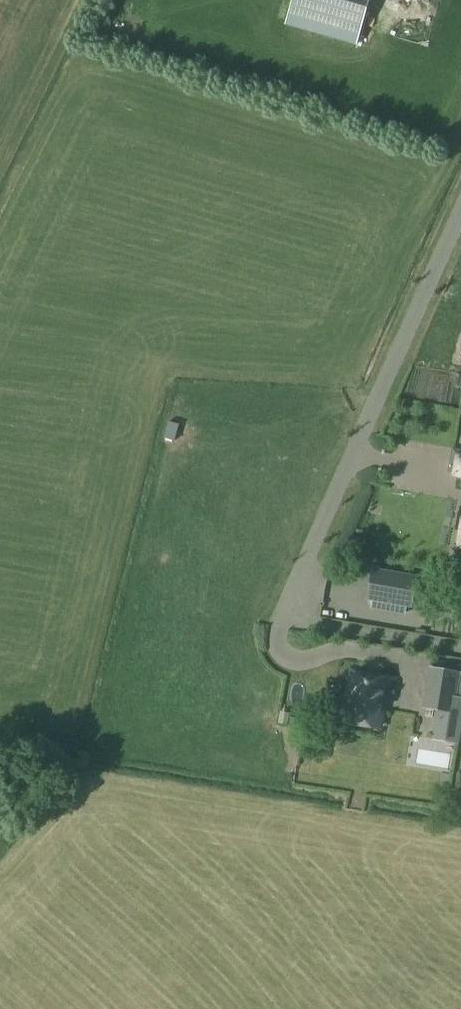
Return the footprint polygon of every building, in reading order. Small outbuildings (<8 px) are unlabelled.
[(286,24),(356,44),(369,1),(364,0),(293,0),(286,24)] [(460,469),(460,435),(429,434),(428,468),(460,469)] [(411,606),(415,578),(373,571),(368,599),(411,606)] [(423,708),(438,710),(433,739),(458,743),(460,727),(460,723),(460,703),(454,702),(459,674),(430,669),(423,708)] [(343,722),(378,727),(386,679),(351,673),(343,722)]
